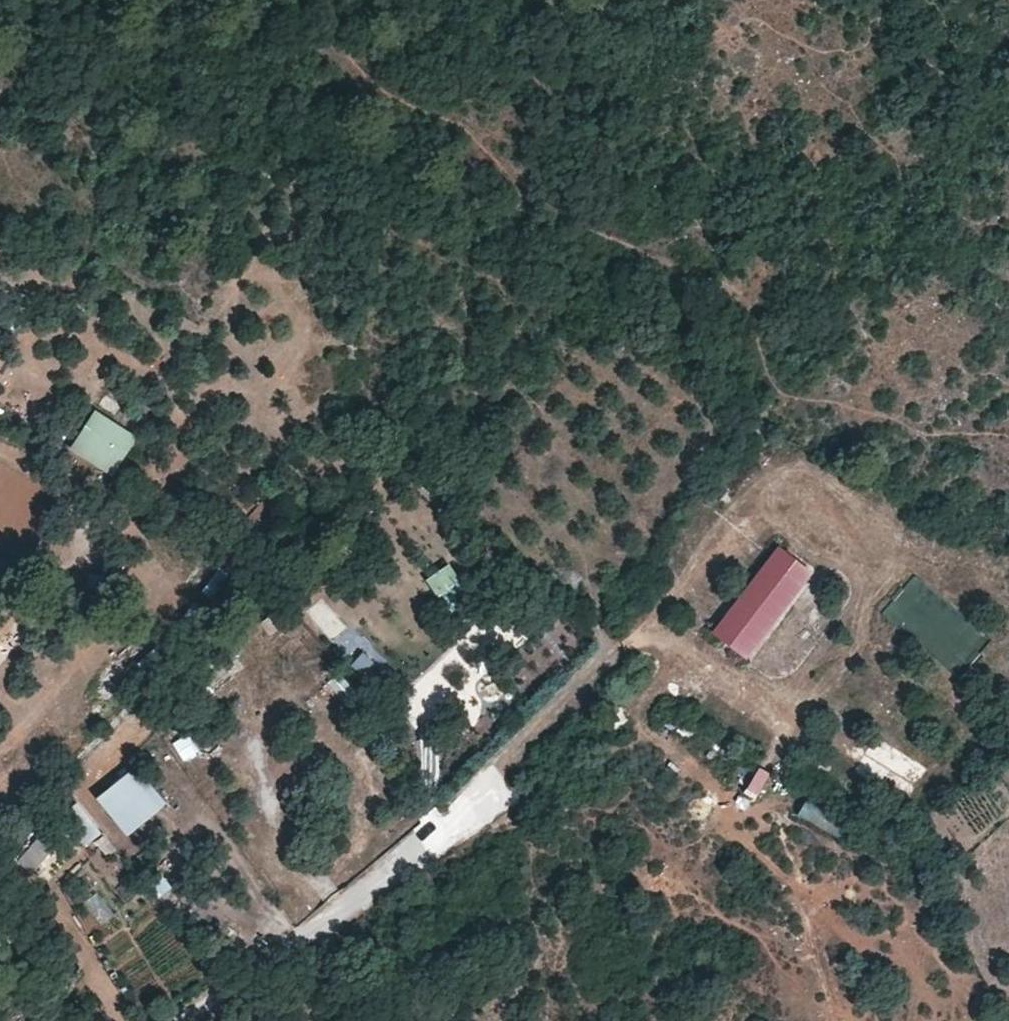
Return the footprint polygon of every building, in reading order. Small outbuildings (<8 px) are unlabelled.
[(95,409),(68,448),(111,478),(139,438),(95,409)] [(815,574),(778,545),(712,631),(749,660),(815,574)] [(449,561),(425,577),(440,600),(464,585),(449,561)] [(189,732),(172,741),(184,761),(201,752),(189,732)] [(134,766),(94,800),(128,838),(167,804),(134,766)] [(758,766),(743,791),(755,799),(771,774),(758,766)] [(97,824),(87,832),(105,856),(115,848),(97,824)] [(27,835),(21,850),(38,857),(44,843),(27,835)] [(158,897),(172,887),(156,866),(142,876),(158,897)]
